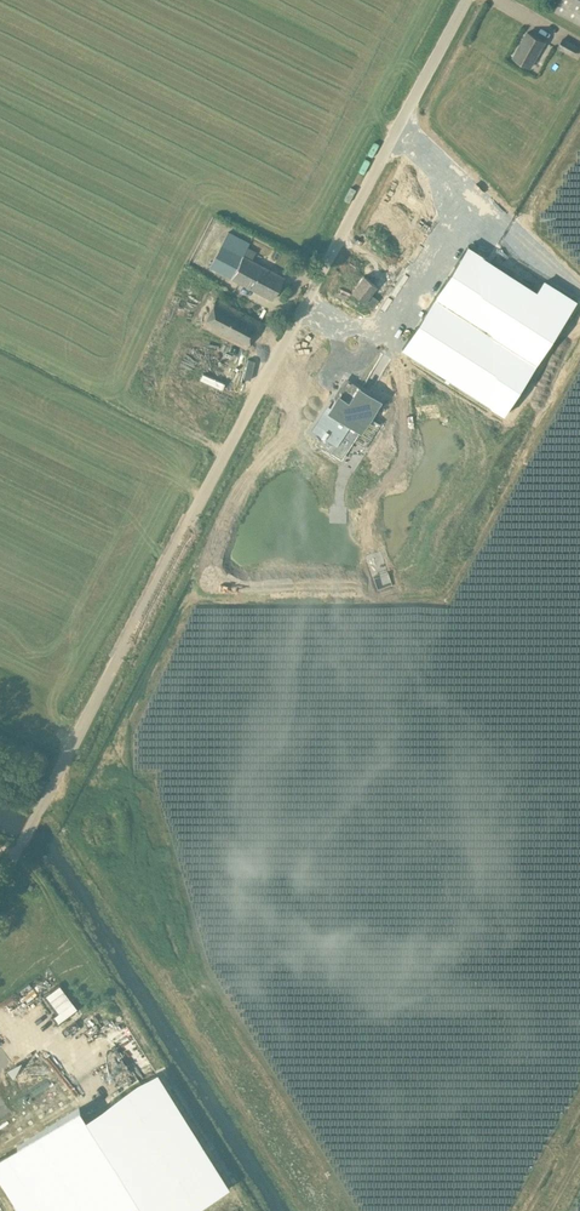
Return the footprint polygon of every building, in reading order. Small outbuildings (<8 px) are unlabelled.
[(556,14),(579,27),(579,0),(564,0),(556,14)] [(525,35),(511,61),(528,69),(541,43),(525,35)] [(561,39),(556,48),(571,55),(575,47),(561,39)] [(429,178),(429,164),(409,165),(409,179),(429,178)] [(284,277),(244,255),(250,243),(229,231),(210,266),(232,278),(273,300),(284,277)] [(468,245),(402,348),(505,414),(578,300),(546,280),(539,291),(468,245)] [(375,305),(379,298),(374,294),(380,283),(365,273),(353,291),(375,305)] [(399,296),(386,316),(392,320),(405,300),(399,296)] [(217,299),(202,327),(246,349),(261,321),(217,299)] [(337,413),(324,433),(334,440),(329,447),(353,462),(364,443),(374,450),(388,428),(378,422),(388,406),(368,393),(358,408),(348,402),(340,415),(337,413)] [(60,982),(43,995),(56,1012),(51,1015),(58,1024),(79,1008),(60,982)] [(0,1157),(0,1180),(19,1210),(30,1210),(39,1206),(42,1210),(125,1210),(137,1204),(142,1210),(191,1210),(229,1186),(157,1072),(86,1117),(66,1087),(0,1128),(0,1144),(6,1153),(0,1157)]
